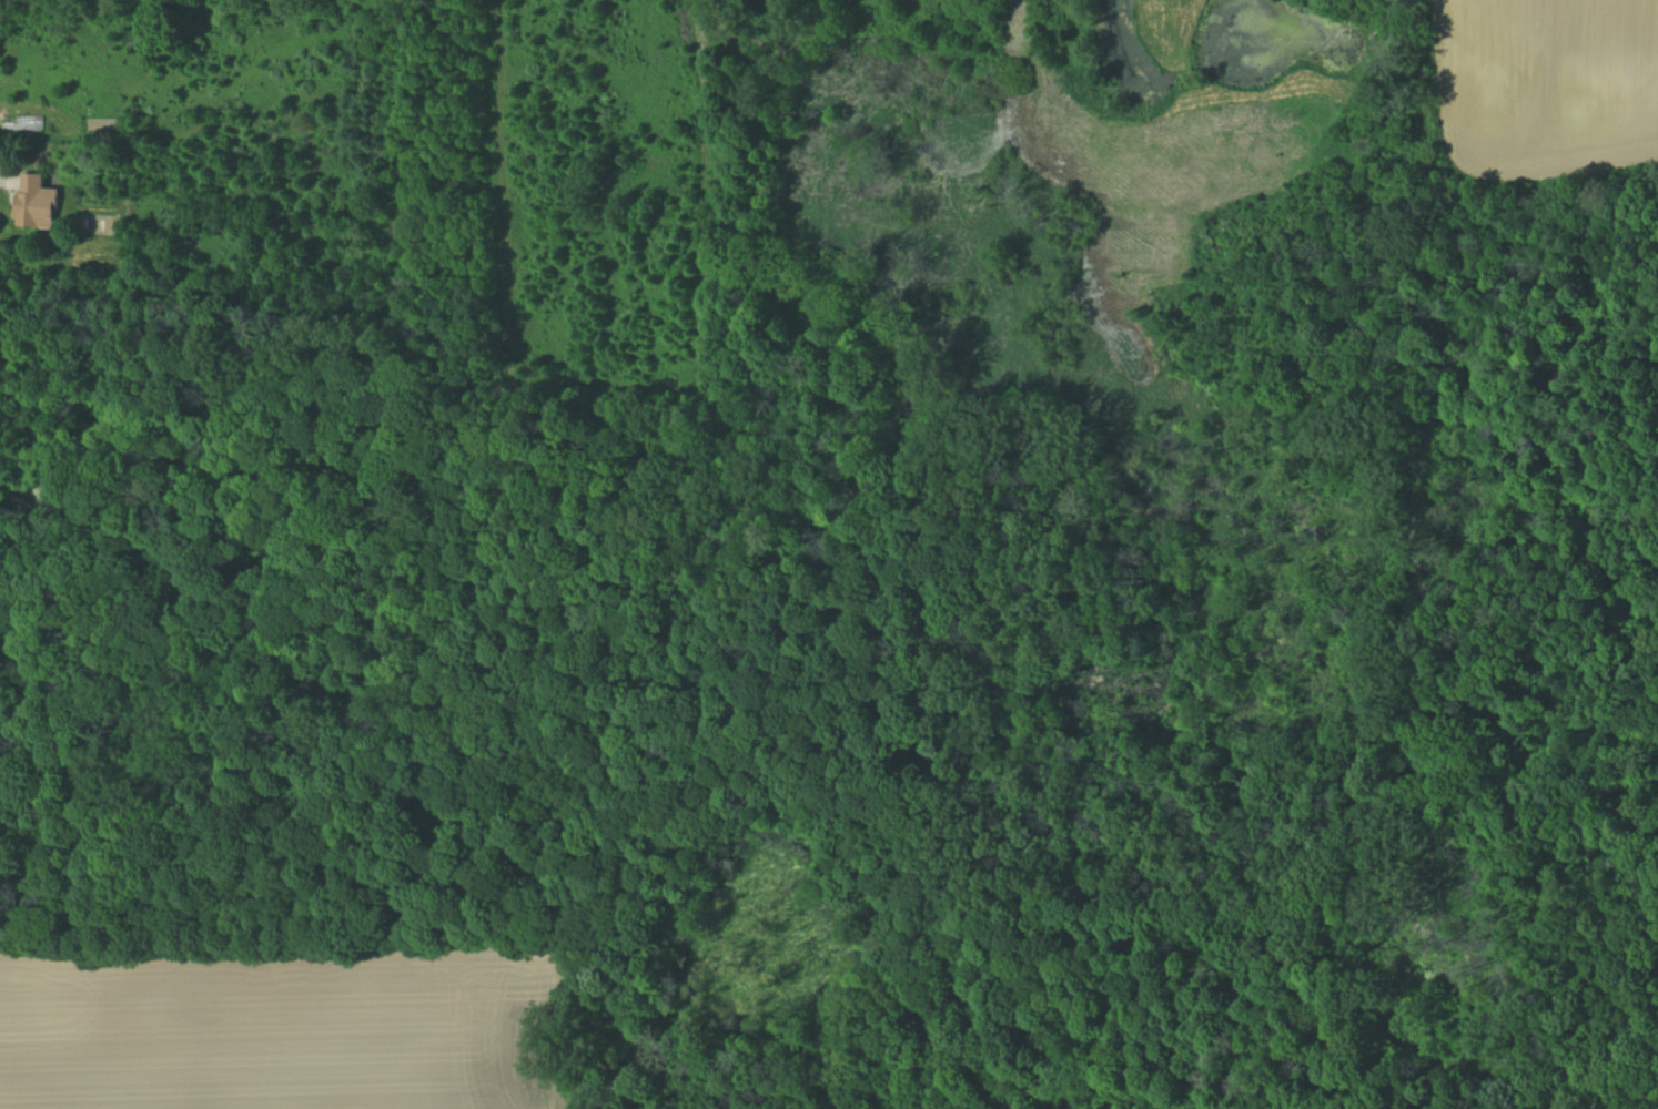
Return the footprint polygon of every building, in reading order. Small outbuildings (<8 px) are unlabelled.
[(44,175),(19,174),(17,228),(57,230),(59,189),(43,189),(44,175)]
